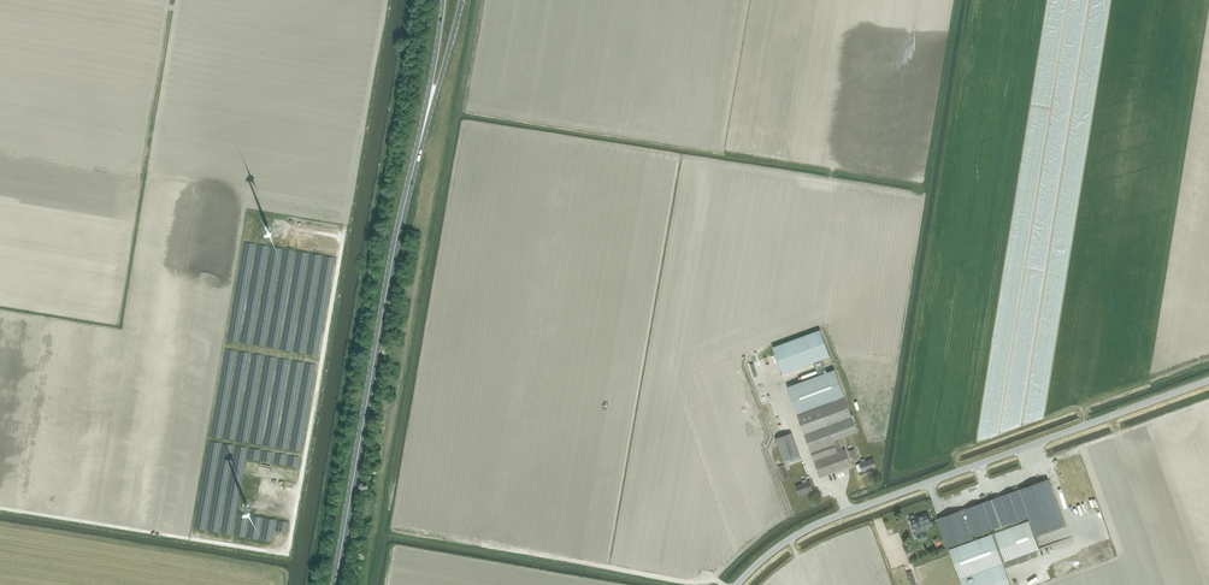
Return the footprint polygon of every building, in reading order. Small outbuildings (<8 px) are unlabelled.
[(821,329),(773,347),(783,373),(814,362),(818,376),(788,386),(820,477),(851,466),(845,449),(843,449),(839,438),(857,432),(836,369),(827,372),(822,359),(830,356),(821,329)] [(734,369),(717,375),(720,381),(736,374),(734,369)] [(738,380),(721,386),(723,391),(740,385),(738,380)] [(742,390),(725,396),(727,402),(744,396),(742,390)] [(746,401),(729,407),(731,412),(748,407),(746,401)] [(750,412),(733,418),(735,423),(752,417),(750,412)] [(753,422),(737,428),(739,434),(755,428),(753,422)] [(757,433),(740,439),(742,445),(759,439),(757,433)] [(785,464),(801,458),(792,433),(775,438),(785,464)] [(761,444),(744,450),(746,455),(763,449),(761,444)] [(765,454),(748,460),(750,466),(767,460),(765,454)] [(866,461),(865,458),(861,459),(861,462),(860,463),(862,471),(876,467),(873,458),(866,461)] [(769,465),(752,471),(754,477),(771,470),(769,465)] [(785,467),(779,470),(783,480),(789,478),(785,467)] [(807,482),(806,479),(802,481),(803,483),(796,486),(799,494),(812,489),(809,481),(807,482)] [(1011,526),(1018,524),(1017,522),(1029,518),(1035,535),(1064,524),(1048,479),(935,519),(945,548),(1004,527),(1011,524),(1011,526)] [(910,523),(911,523),(912,523),(914,528),(915,528),(916,532),(924,530),(923,529),(926,527),(925,524),(931,522),(927,512),(915,517),(914,515),(913,515),(911,516),(910,517),(911,518),(910,518),(911,519),(909,520),(909,521),(910,523)] [(1029,520),(1011,526),(995,532),(1005,561),(1016,557),(1019,563),(1030,559),(1028,553),(1039,549),(1029,520)] [(1005,569),(992,533),(949,549),(963,584),(1011,584),(1005,569)] [(940,537),(934,540),(937,546),(943,543),(940,537)]
